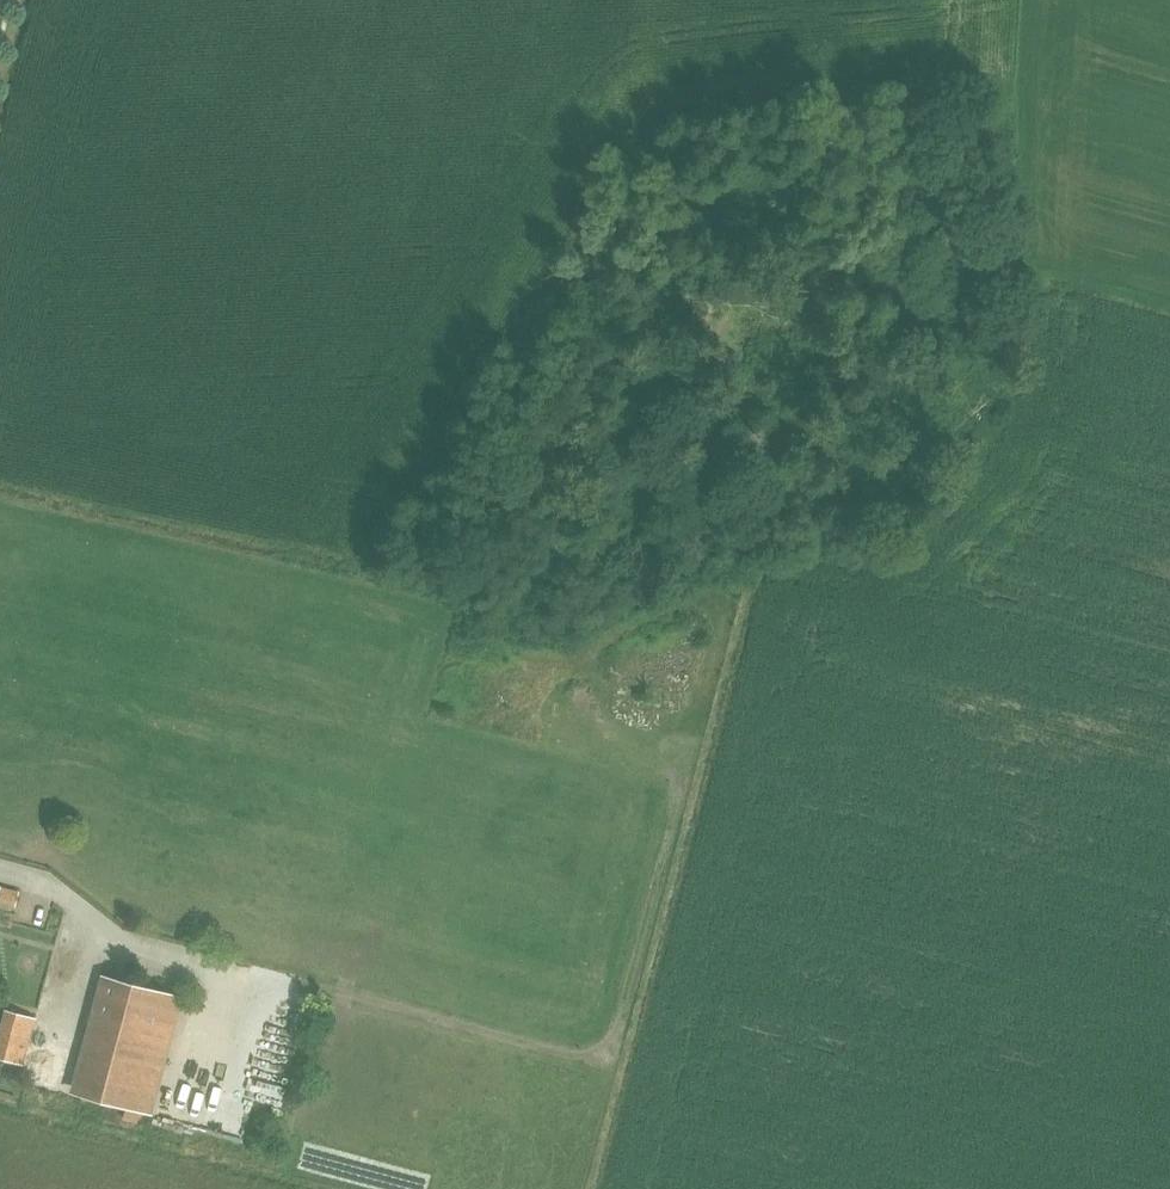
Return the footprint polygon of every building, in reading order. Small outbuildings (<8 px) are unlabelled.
[(537,696),(556,698),(557,684),(538,682),(537,696)] [(1,897),(22,904),(27,889),(6,882),(1,897)] [(182,997),(113,978),(81,1094),(151,1112),(182,997)] [(265,1069),(265,1059),(243,1058),(242,1068),(265,1069)]
